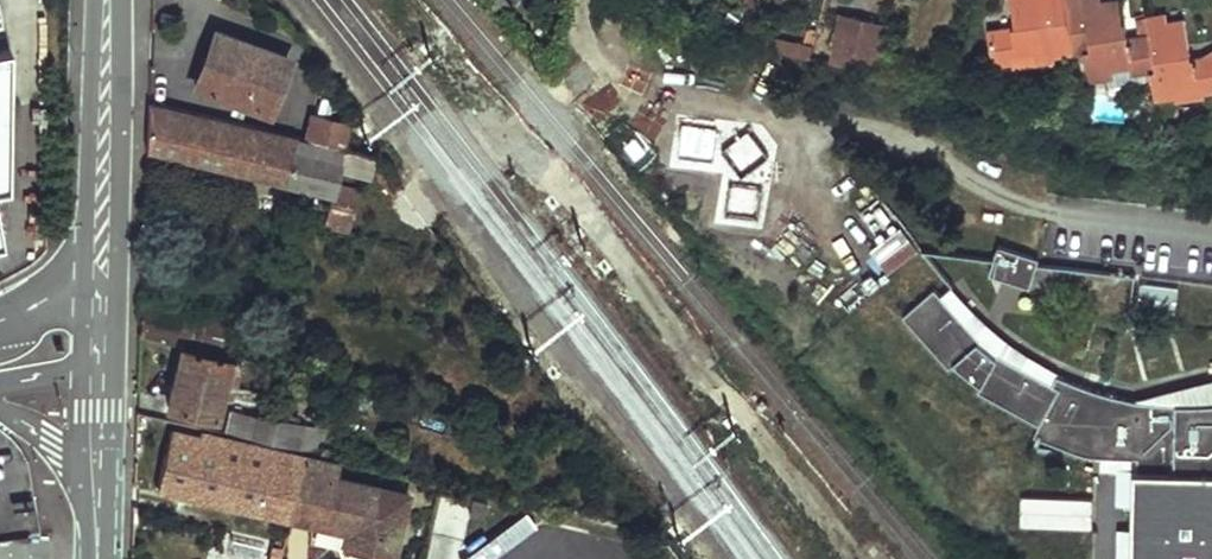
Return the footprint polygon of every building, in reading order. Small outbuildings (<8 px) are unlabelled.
[(1061,60),(1079,57),(1071,6),(1068,7),(1067,0),(1016,0),(1017,15),(1022,15),(1026,28),(993,33),(998,69),(1019,66),(1019,57),(1041,57),(1040,66),(1061,65),(1061,60)] [(1084,3),(1071,6),(1079,57),(1091,56),(1096,85),(1115,81),(1122,80),(1120,75),(1137,71),(1138,77),(1156,71),(1161,70),(1153,18),(1150,18),(1152,35),(1123,39),(1121,27),(1127,26),(1122,0),(1116,0),(1106,2),(1106,0),(1084,0),(1084,3)] [(890,25),(843,13),(836,45),(870,54),(882,57),(890,25)] [(1170,15),(1153,18),(1161,70),(1156,71),(1158,84),(1161,104),(1183,101),(1188,91),(1209,88),(1210,97),(1211,97),(1211,58),(1194,61),(1192,49),(1195,49),(1191,20),(1170,23),(1170,15)] [(818,43),(751,27),(754,43),(814,58),(818,43)] [(288,55),(218,31),(196,86),(269,112),(288,55)] [(870,54),(836,45),(831,62),(865,71),(870,54)] [(5,185),(8,46),(0,48),(0,186),(5,185)] [(1019,66),(1019,68),(1040,66),(1041,57),(1019,57),(1019,66)] [(1122,80),(1115,81),(1116,89),(1158,84),(1156,71),(1138,77),(1137,71),(1120,75),(1122,80)] [(1183,107),(1211,101),(1210,97),(1209,88),(1188,91),(1183,101),(1183,107)] [(146,146),(331,194),(335,181),(393,196),(394,197),(403,191),(375,153),(342,145),(307,137),(148,100),(146,146)] [(342,145),(347,121),(313,111),(307,137),(342,145)] [(393,196),(335,181),(331,194),(325,226),(360,235),(363,219),(388,224),(394,197),(393,196)] [(1037,250),(996,236),(987,266),(1027,280),(1037,250)] [(1207,395),(1182,395),(1155,394),(1134,392),(1114,387),(1091,381),(1070,374),(1054,367),(1050,376),(995,346),(994,349),(975,334),(978,332),(931,281),(899,309),(946,361),(950,356),(977,379),(974,385),(1036,418),(1030,429),(1076,447),(1090,450),(1135,450),(1135,462),(1132,462),(1129,558),(1211,558),(1211,394),(1207,395)] [(1174,317),(1177,286),(1138,281),(1134,313),(1174,317)] [(223,349),(229,325),(144,305),(142,330),(223,349)] [(237,388),(244,360),(236,359),(182,346),(169,406),(214,417),(223,384),(237,388)] [(291,444),(296,423),(230,409),(224,431),(253,438),(291,444)] [(260,509),(272,447),(199,430),(197,436),(170,429),(157,486),(260,509)] [(290,516),(303,453),(272,447),(260,509),(290,516)] [(337,462),(303,453),(301,465),(334,473),(337,462)] [(404,491),(301,465),(290,516),(327,524),(329,516),(346,521),(341,545),(389,556),(404,491)] [(488,498),(474,494),(469,511),(484,514),(488,498)] [(1091,528),(1091,498),(1019,497),(1019,528),(1091,528)] [(329,516),(327,524),(344,528),(346,521),(329,516)]
